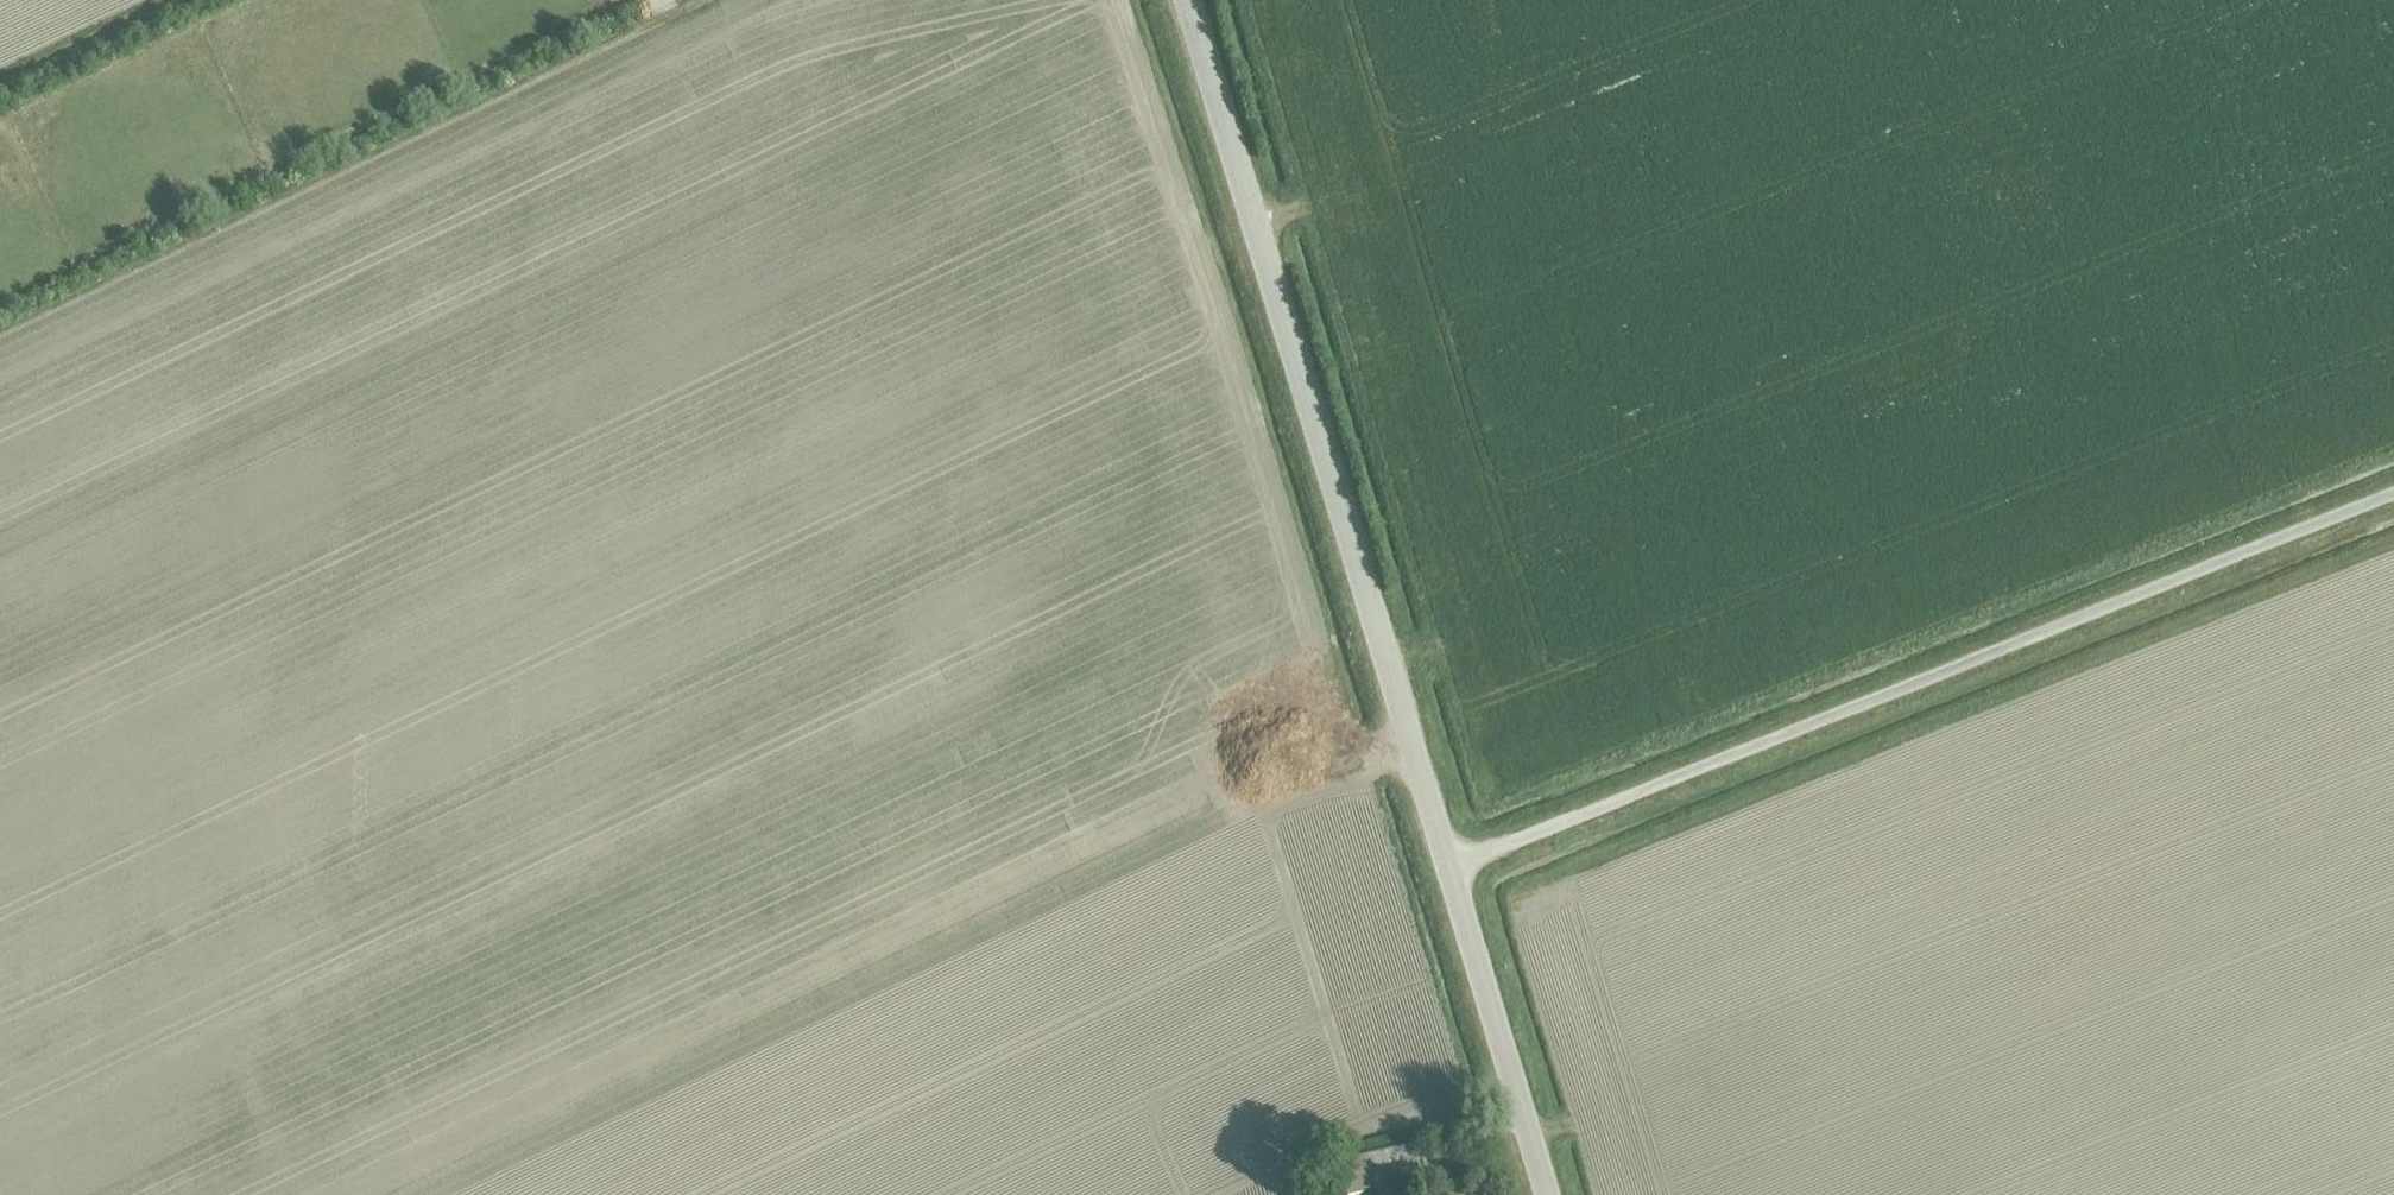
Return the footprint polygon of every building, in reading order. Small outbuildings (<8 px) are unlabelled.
[(1417,1192),(1414,1178),(1421,1177),(1414,1146),(1339,1163),(1346,1194),(1361,1194),(1376,1192),(1377,1194),(1405,1194),(1417,1192)]
